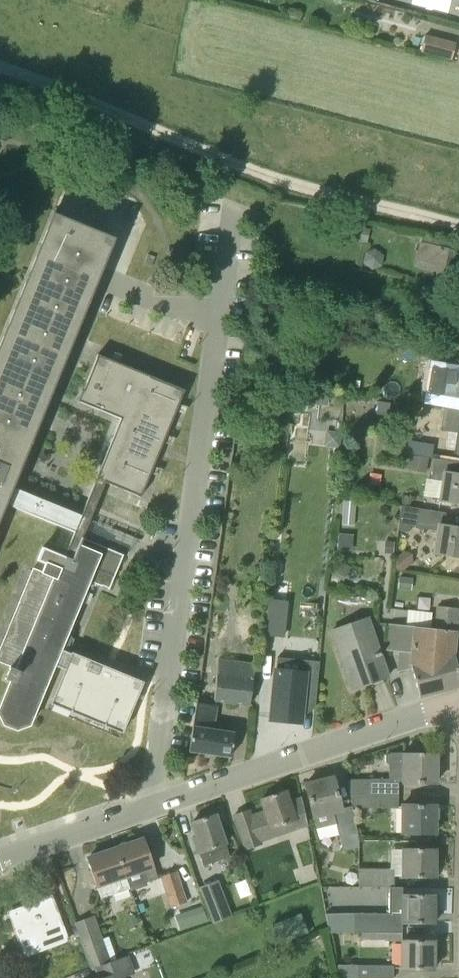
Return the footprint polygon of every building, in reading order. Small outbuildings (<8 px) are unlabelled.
[(454,61),(458,45),(427,37),(423,53),(454,61)] [(104,482),(95,478),(81,515),(12,487),(114,238),(52,213),(1,336),(0,339),(0,515),(5,503),(74,532),(73,534),(82,537),(104,482)] [(368,246),(371,232),(358,229),(355,243),(368,246)] [(444,263),(447,249),(419,243),(416,257),(444,263)] [(151,266),(155,256),(147,254),(144,264),(151,266)] [(447,363),(449,346),(433,344),(424,405),(444,408),(458,411),(458,365),(447,363)] [(120,418),(95,478),(104,482),(136,495),(140,497),(184,390),(97,354),(95,358),(96,358),(82,390),(77,401),(120,418)] [(360,394),(362,383),(344,380),(342,391),(360,394)] [(292,438),(303,439),(303,443),(333,445),(335,395),(294,393),(292,438)] [(444,408),(440,430),(448,432),(445,447),(454,448),(453,450),(458,451),(458,411),(444,408)] [(263,452),(265,439),(253,437),(250,450),(263,452)] [(434,458),(431,479),(441,480),(438,499),(458,502),(458,462),(434,458)] [(354,502),(342,501),(340,524),(352,525),(354,502)] [(445,512),(400,505),(396,531),(408,533),(409,526),(435,530),(432,551),(458,556),(458,528),(444,526),(445,512)] [(82,537),(73,534),(64,556),(42,547),(37,560),(45,563),(42,571),(33,568),(0,647),(0,662),(10,666),(5,678),(12,681),(0,711),(0,712),(5,722),(16,727),(27,723),(28,722),(87,580),(109,588),(123,554),(82,537)] [(395,553),(396,543),(385,541),(384,552),(395,553)] [(345,583),(353,570),(343,564),(335,577),(345,583)] [(270,594),(268,634),(287,635),(289,595),(270,594)] [(457,608),(436,606),(434,628),(427,628),(433,658),(437,657),(444,689),(458,685),(458,673),(454,654),(453,654),(455,630),(457,608)] [(388,676),(367,617),(332,629),(348,675),(358,671),(363,684),(388,676)] [(433,658),(427,628),(388,623),(385,650),(399,651),(398,672),(413,668),(418,695),(444,689),(437,657),(433,658)] [(61,652),(60,649),(54,666),(63,670),(52,698),(124,728),(143,682),(62,649),(61,652)] [(272,653),(268,714),(268,717),(301,717),(311,703),(312,703),(315,653),(272,653)] [(249,705),(254,663),(218,658),(214,701),(249,705)] [(230,756),(234,732),(214,729),(217,705),(196,702),(189,750),(230,756)] [(391,767),(404,767),(404,778),(404,782),(434,782),(435,754),(421,754),(421,752),(404,752),(393,752),(385,755),(385,761),(391,767)] [(360,846),(353,807),(352,805),(351,805),(341,808),(333,776),(305,783),(317,830),(336,824),(343,851),(360,846)] [(370,778),(370,794),(398,794),(399,778),(392,778),(370,778)] [(288,797),(285,790),(261,798),(264,807),(250,812),(248,806),(233,811),(246,849),(261,844),(260,840),(307,823),(300,793),(288,797)] [(398,794),(370,794),(349,794),(351,805),(352,805),(353,807),(398,808),(398,794)] [(400,832),(435,832),(435,805),(400,804),(400,832)] [(213,815),(213,812),(201,817),(202,819),(191,823),(196,837),(192,838),(198,854),(199,853),(203,865),(230,856),(215,814),(213,815)] [(148,850),(144,839),(128,845),(127,843),(119,846),(119,847),(117,848),(130,887),(158,878),(152,862),(156,861),(152,849),(148,850)] [(130,887),(117,848),(111,850),(111,849),(103,852),(103,853),(87,859),(90,869),(87,871),(91,883),(95,881),(100,897),(130,887)] [(434,877),(435,849),(400,849),(400,876),(434,877)] [(394,887),(394,873),(394,865),(363,865),(363,886),(394,887)] [(183,890),(177,870),(161,876),(166,895),(167,895),(170,903),(188,898),(186,889),(183,890)] [(213,921),(231,915),(217,878),(199,884),(213,921)] [(434,923),(434,895),(400,894),(400,922),(434,923)] [(67,938),(62,925),(51,896),(9,912),(20,940),(32,936),(37,948),(67,938)] [(93,967),(103,964),(112,960),(95,912),(76,919),(93,967)] [(305,932),(298,912),(269,924),(277,943),(305,932)] [(393,941),(393,930),(360,929),(360,940),(393,941)] [(400,968),(433,968),(434,941),(400,941),(400,968)] [(133,974),(126,956),(112,960),(103,964),(105,970),(83,977),(122,977),(133,974)] [(393,965),(340,964),(340,977),(393,977),(393,965)]
